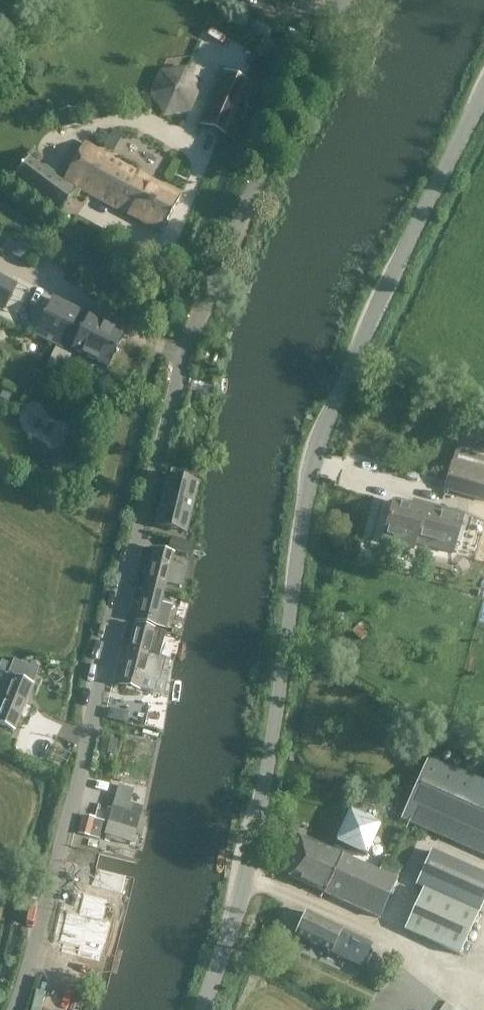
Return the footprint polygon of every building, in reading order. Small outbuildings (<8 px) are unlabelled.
[(152,95),(166,114),(186,112),(188,112),(198,89),(185,70),(162,73),(152,95)] [(224,71),(201,124),(225,135),(248,82),(224,71)] [(114,128),(105,146),(116,151),(125,133),(114,128)] [(162,232),(179,198),(86,144),(67,177),(162,232)] [(4,171),(13,178),(29,155),(20,148),(4,171)] [(60,214),(75,193),(29,158),(14,179),(60,214)] [(0,274),(0,306),(6,309),(19,284),(0,274)] [(109,367),(125,335),(45,295),(29,327),(109,367)] [(452,463),(445,491),(483,501),(483,471),(452,463)] [(172,521),(178,523),(184,501),(187,489),(180,487),(182,480),(168,477),(164,495),(156,525),(170,528),(172,521)] [(463,516),(439,509),(412,501),(410,507),(393,502),(382,541),(413,550),(415,545),(452,553),(463,516)] [(172,538),(169,549),(189,554),(191,543),(172,538)] [(143,587),(164,592),(166,583),(179,587),(183,567),(171,564),(174,554),(153,549),(143,587)] [(164,592),(143,587),(135,621),(166,629),(171,606),(175,594),(164,592)] [(128,648),(158,656),(164,632),(134,625),(128,648)] [(162,695),(168,672),(170,658),(158,656),(128,648),(122,672),(119,684),(162,695)] [(15,731),(38,673),(13,663),(11,667),(3,664),(0,671),(0,724),(15,731)] [(161,726),(167,706),(152,702),(146,722),(161,726)] [(429,758),(403,818),(483,854),(483,782),(429,758)] [(149,767),(137,764),(133,779),(146,782),(149,767)] [(118,786),(107,822),(104,835),(132,843),(140,816),(142,807),(130,804),(133,790),(118,786)] [(379,918),(401,868),(384,861),(380,870),(378,871),(352,860),(356,852),(367,857),(381,825),(349,811),(331,850),(297,835),(287,878),(379,918)] [(99,839),(104,821),(96,820),(97,818),(84,815),(79,834),(99,839)] [(478,913),(483,899),(483,875),(432,852),(416,885),(478,913)] [(82,898),(71,894),(62,927),(83,932),(81,941),(102,946),(103,938),(104,938),(113,906),(106,904),(111,885),(87,879),(82,898)] [(423,890),(405,930),(460,955),(477,915),(423,890)] [(360,966),(370,944),(306,912),(296,934),(360,966)] [(448,1002),(443,1009),(462,1009),(448,1002)]
